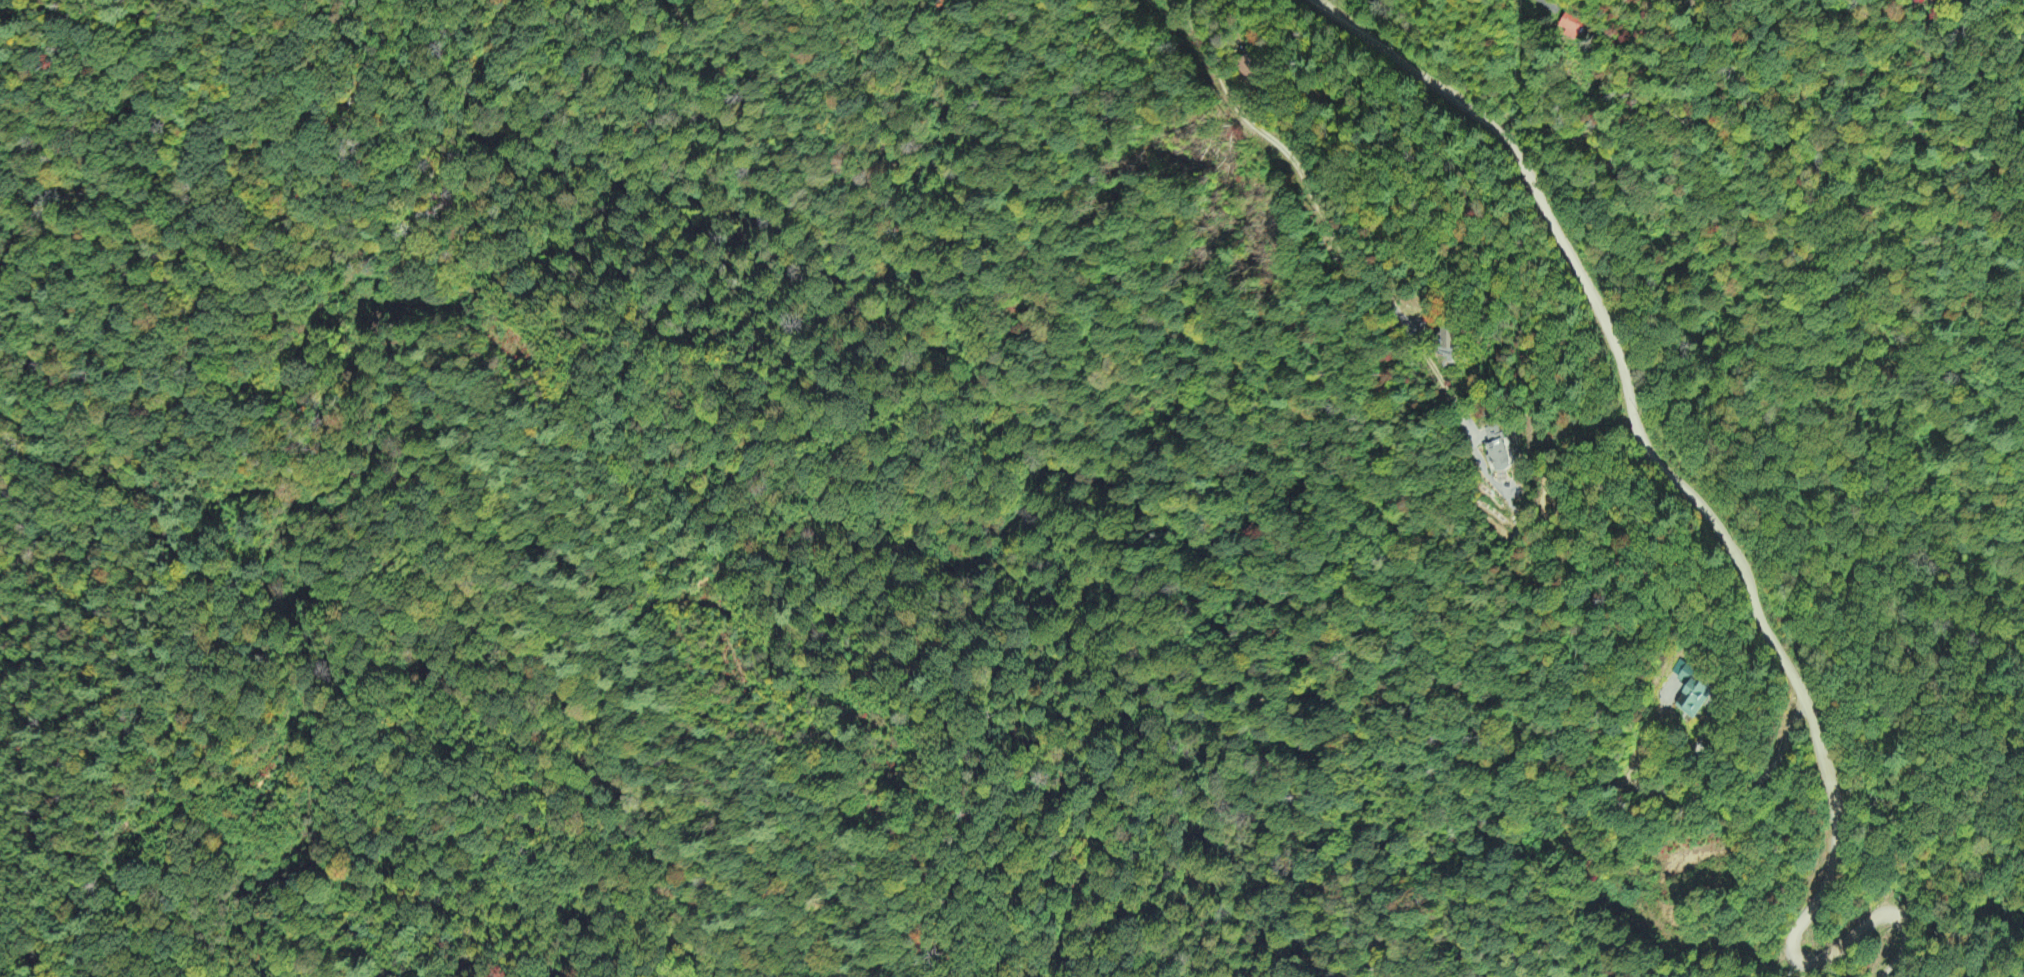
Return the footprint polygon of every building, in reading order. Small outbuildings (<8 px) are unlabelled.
[(1562,26),(1569,29),(1567,35),(1581,40),(1589,18),(1568,10),(1562,26)] [(1243,61),(1258,84),(1274,74),(1259,51),(1243,61)] [(1442,352),(1465,351),(1464,323),(1441,323),(1442,352)] [(1493,443),(1487,446),(1496,473),(1516,466),(1497,414),(1484,418),(1493,443)] [(1698,718),(1721,683),(1681,657),(1671,673),(1691,685),(1678,705),(1698,718)]
